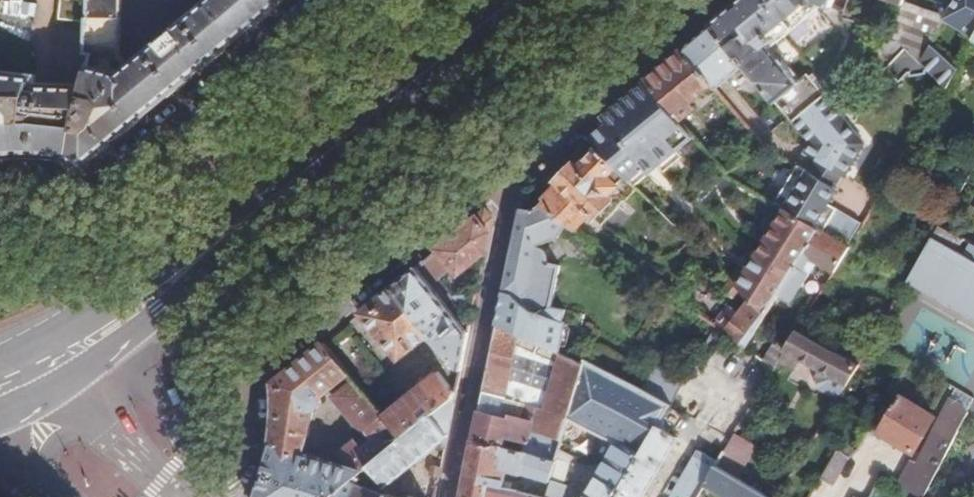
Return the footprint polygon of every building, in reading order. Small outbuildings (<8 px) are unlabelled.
[(68,21),(89,23),(93,0),(70,0),(68,21)] [(197,14),(177,31),(174,27),(153,43),(157,47),(128,70),(117,57),(121,0),(93,0),(89,23),(85,53),(93,54),(84,84),(79,106),(71,160),(87,165),(164,101),(226,51),(197,14)] [(209,5),(238,41),(247,33),(220,0),(214,0),(209,5)] [(247,33),(288,0),(220,0),(247,33)] [(741,67),(785,118),(790,123),(821,96),(804,76),(795,84),(765,50),(823,5),(830,8),(833,0),(742,0),(740,2),(708,28),(741,67)] [(945,21),(902,4),(901,7),(889,36),(891,37),(916,63),(932,46),(956,71),(973,44),(973,41),(973,0),(957,0),(945,21)] [(238,41),(209,5),(197,14),(226,51),(238,41)] [(708,28),(689,44),(722,83),(724,81),(741,67),(708,28)] [(916,63),(891,37),(870,55),(897,83),(903,76),(907,75),(907,79),(925,79),(925,75),(928,74),(944,91),(956,71),(932,46),(916,63)] [(689,44),(679,52),(709,87),(712,91),(722,83),(689,44)] [(660,67),(641,82),(676,123),(692,109),(688,104),(709,87),(679,52),(660,67)] [(50,76),(39,74),(40,68),(0,59),(0,159),(16,156),(43,157),(50,76)] [(52,157),(71,160),(79,106),(84,84),(50,76),(43,157),(52,157)] [(676,123),(641,82),(598,117),(603,124),(584,140),(594,149),(635,189),(658,168),(667,171),(678,162),(676,153),(691,140),(676,123)] [(802,155),(816,164),(841,179),(843,181),(864,146),(821,96),(790,123),(808,144),(802,155)] [(538,208),(567,229),(575,234),(588,217),(602,229),(616,211),(604,200),(611,191),(624,203),(635,189),(594,149),(577,168),(571,163),(554,181),(558,186),(538,208)] [(816,164),(813,169),(838,185),(841,179),(816,164)] [(780,211),(814,232),(831,242),(843,220),(826,210),(835,194),(833,193),(808,177),(795,169),(773,207),(780,211)] [(813,169),(808,177),(833,193),(838,185),(813,169)] [(516,210),(497,306),(512,313),(518,306),(543,323),(556,266),(552,265),(554,259),(550,255),(544,253),(545,248),(564,240),(567,229),(538,208),(525,213),(516,210)] [(482,211),(422,261),(437,278),(449,268),(456,275),(478,253),(482,255),(490,218),(482,211)] [(791,269),(814,232),(780,211),(734,286),(749,300),(764,315),(774,297),(791,269)] [(831,242),(846,251),(859,230),(843,220),(831,242)] [(831,242),(814,232),(791,269),(799,273),(806,260),(814,265),(831,276),(846,251),(831,242)] [(969,248),(962,258),(933,240),(908,282),(973,323),(973,252),(969,248)] [(814,265),(806,260),(799,273),(806,278),(814,265)] [(467,331),(412,269),(400,279),(370,304),(357,314),(397,363),(430,336),(454,366),(447,371),(458,378),(467,331)] [(799,273),(791,269),(774,297),(789,306),(806,278),(799,273)] [(725,339),(742,350),(764,315),(749,300),(725,339)] [(807,315),(795,336),(802,340),(814,319),(807,315)] [(543,346),(583,360),(621,382),(632,363),(598,344),(592,356),(550,327),(543,346)] [(556,447),(583,360),(543,346),(492,328),(470,443),(503,448),(506,438),(529,442),(527,452),(553,456),(556,447)] [(795,336),(787,349),(782,356),(837,384),(834,390),(842,393),(857,368),(848,363),(802,340),(795,336)] [(356,476),(366,468),(404,435),(388,417),(322,343),(271,385),(273,395),(274,410),(274,433),(271,448),(302,458),(318,409),(334,395),(363,429),(375,432),(383,441),(374,450),(368,443),(362,450),(357,445),(343,456),(349,469),(348,474),(356,476)] [(775,349),(765,365),(774,370),(782,356),(787,349),(782,346),(779,351),(775,349)] [(848,363),(857,368),(863,358),(853,353),(848,363)] [(634,466),(656,432),(669,410),(621,382),(583,360),(556,447),(604,470),(587,496),(615,496),(634,466)] [(404,435),(454,393),(442,373),(388,417),(404,435)] [(444,446),(454,393),(404,435),(366,468),(382,487),(436,443),(444,446)] [(893,409),(885,404),(877,417),(885,422),(879,430),(916,452),(937,418),(921,408),(914,404),(901,396),(893,409)] [(917,398),(914,404),(921,408),(925,403),(917,398)] [(898,481),(922,492),(924,493),(969,412),(964,403),(954,399),(919,461),(912,457),(898,481)] [(656,432),(634,466),(615,496),(643,496),(675,445),(656,432)] [(755,450),(734,437),(718,462),(739,474),(755,450)] [(848,456),(860,447),(844,438),(837,449),(848,456)] [(548,474),(553,456),(527,452),(503,448),(470,443),(465,464),(459,496),(483,496),(486,488),(509,490),(511,483),(502,482),(504,474),(547,476),(548,474)] [(356,476),(348,474),(302,458),(271,448),(270,452),(269,462),(264,478),(260,489),(256,496),(331,496),(356,476)] [(848,456),(837,449),(822,476),(833,482),(848,456)] [(702,489),(714,468),(698,458),(673,496),(697,496),(702,489)] [(437,479),(439,468),(428,466),(426,477),(437,479)] [(714,468),(702,489),(715,496),(764,496),(714,468)] [(565,480),(548,474),(547,476),(546,483),(543,492),(541,496),(560,496),(565,480)] [(387,495),(387,494),(387,493),(358,484),(361,478),(356,476),(331,496),(386,496),(387,495)] [(534,492),(543,492),(546,483),(536,482),(534,492)] [(543,492),(534,492),(509,490),(486,488),(483,496),(541,496),(543,492)]
